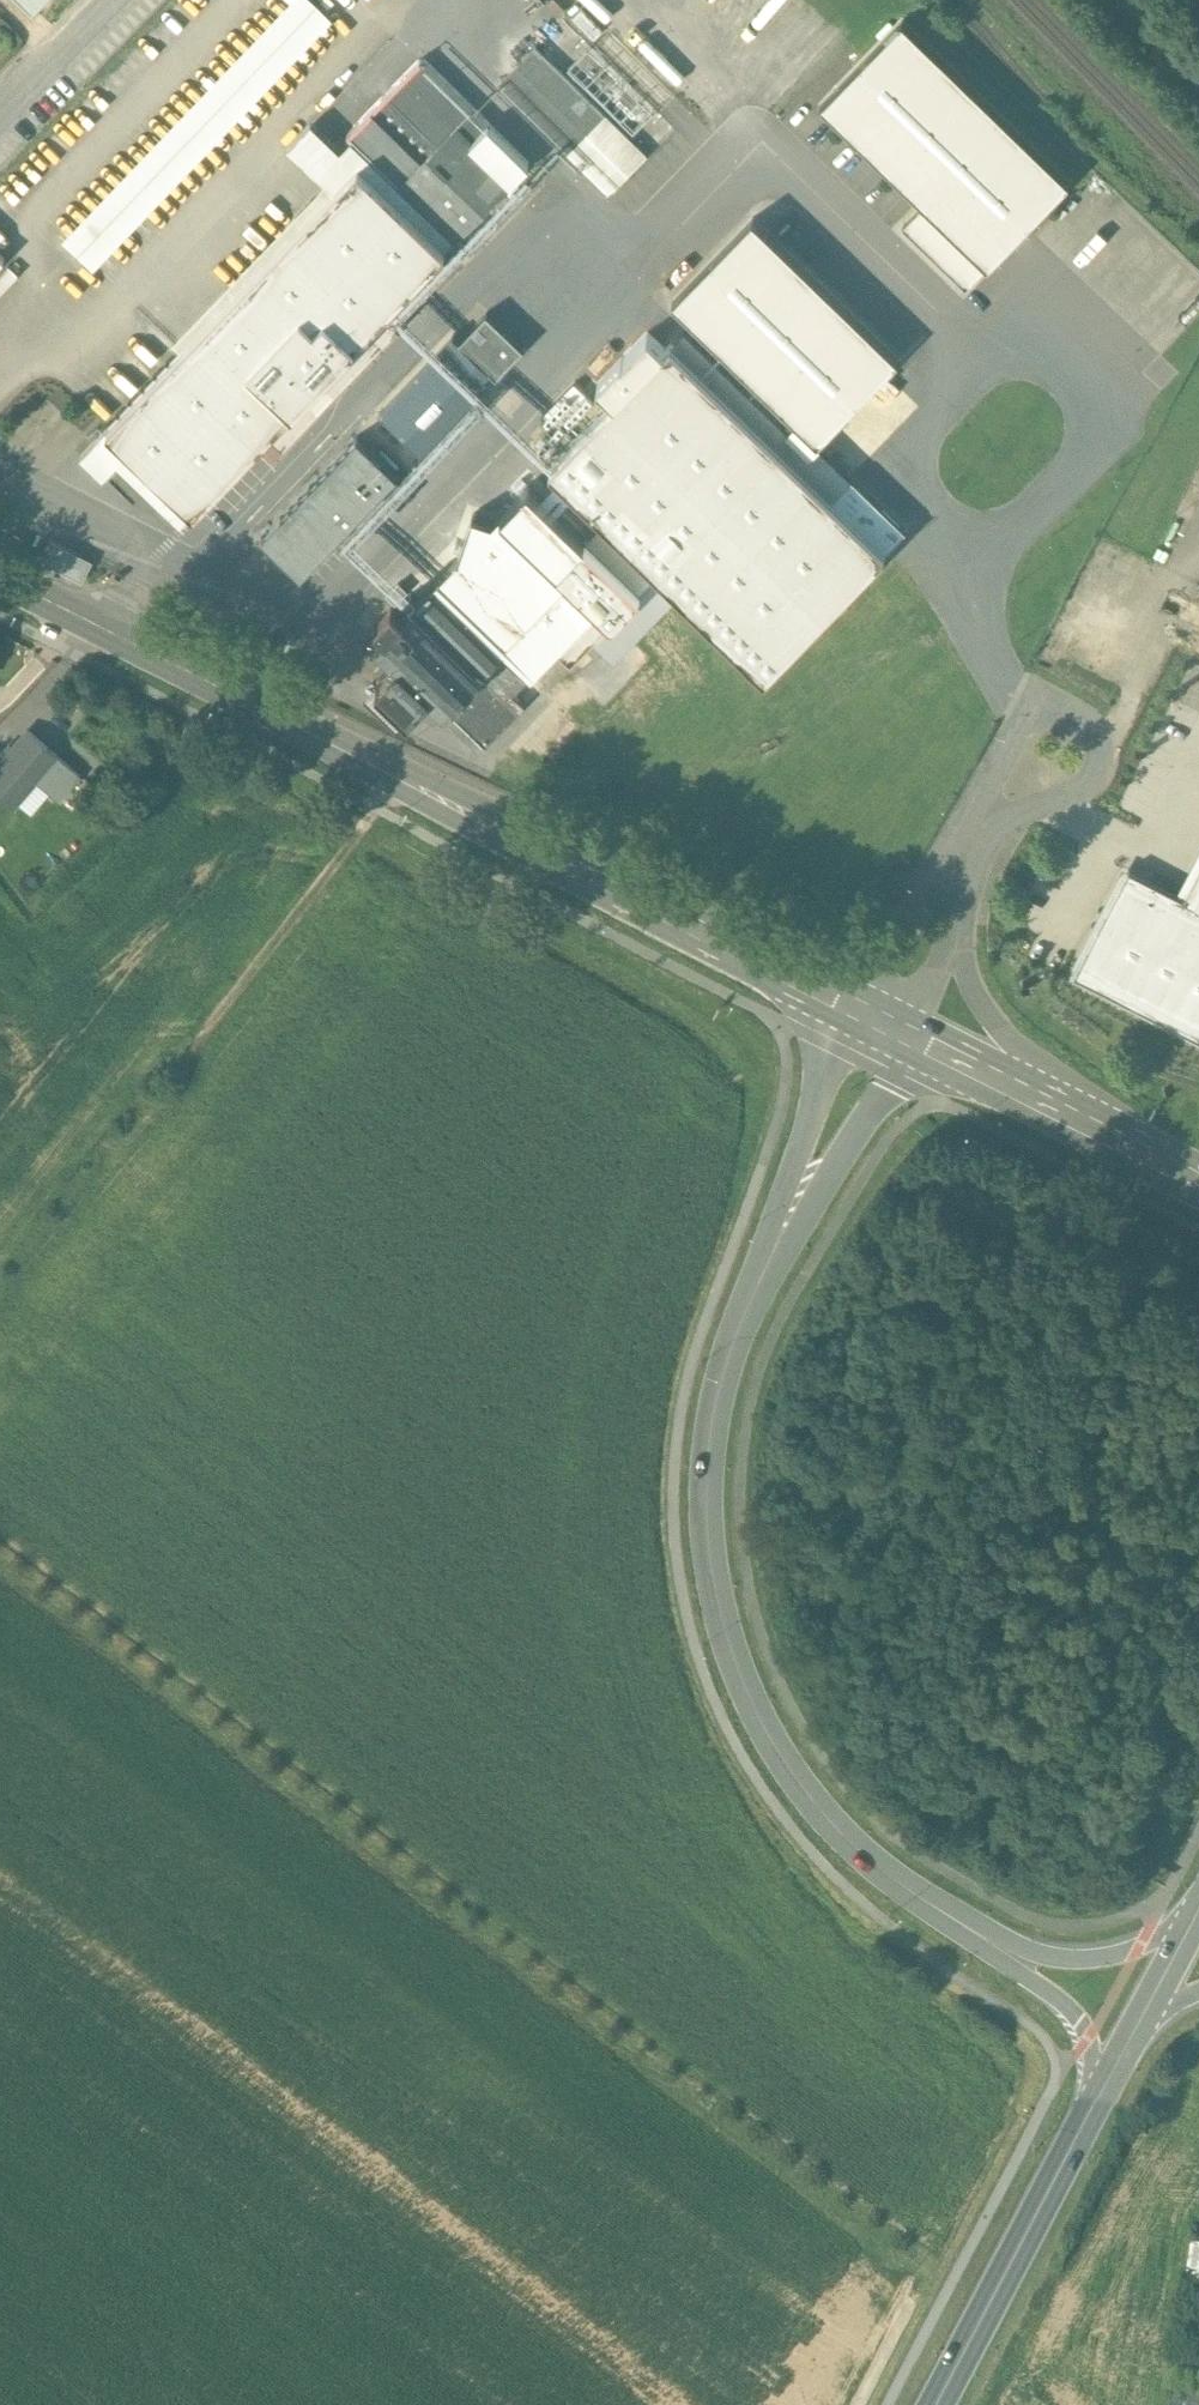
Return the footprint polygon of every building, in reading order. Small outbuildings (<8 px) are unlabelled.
[(62,237),(92,266),(332,18),(314,0),(292,0),(62,237)] [(902,19),(820,104),(924,204),(902,226),(966,287),(1069,180),(902,19)] [(535,45),(497,85),(610,192),(648,153),(535,45)] [(348,134),(369,156),(88,437),(179,528),(460,246),(543,163),(430,51),(348,134)] [(674,300),(818,439),(897,357),(753,218),(674,300)] [(467,334),(502,370),(532,340),(497,304),(467,334)] [(907,535),(697,326),(568,454),(623,509),(549,575),(495,518),(444,571),(380,632),(399,664),(409,675),(415,681),(433,695),(440,687),(498,745),(679,564),(779,664),(907,535)] [(440,355),(399,395),(436,432),(477,391),(440,355)] [(369,427),(267,529),(308,570),(411,468),(369,427)] [(85,554),(55,538),(45,558),(75,574),(85,554)] [(96,559),(85,554),(75,574),(86,579),(96,559)] [(0,765),(0,788),(16,802),(39,776),(61,796),(82,773),(61,755),(61,754),(32,729),(0,765)] [(106,793),(89,778),(78,790),(95,805),(106,793)] [(1075,972),(1198,1036),(1198,904),(1185,896),(1130,868),(1075,972)] [(1198,904),(1198,869),(1185,896),(1198,904)] [(1191,2280),(1198,2280),(1198,2244),(1189,2245),(1191,2280)]
